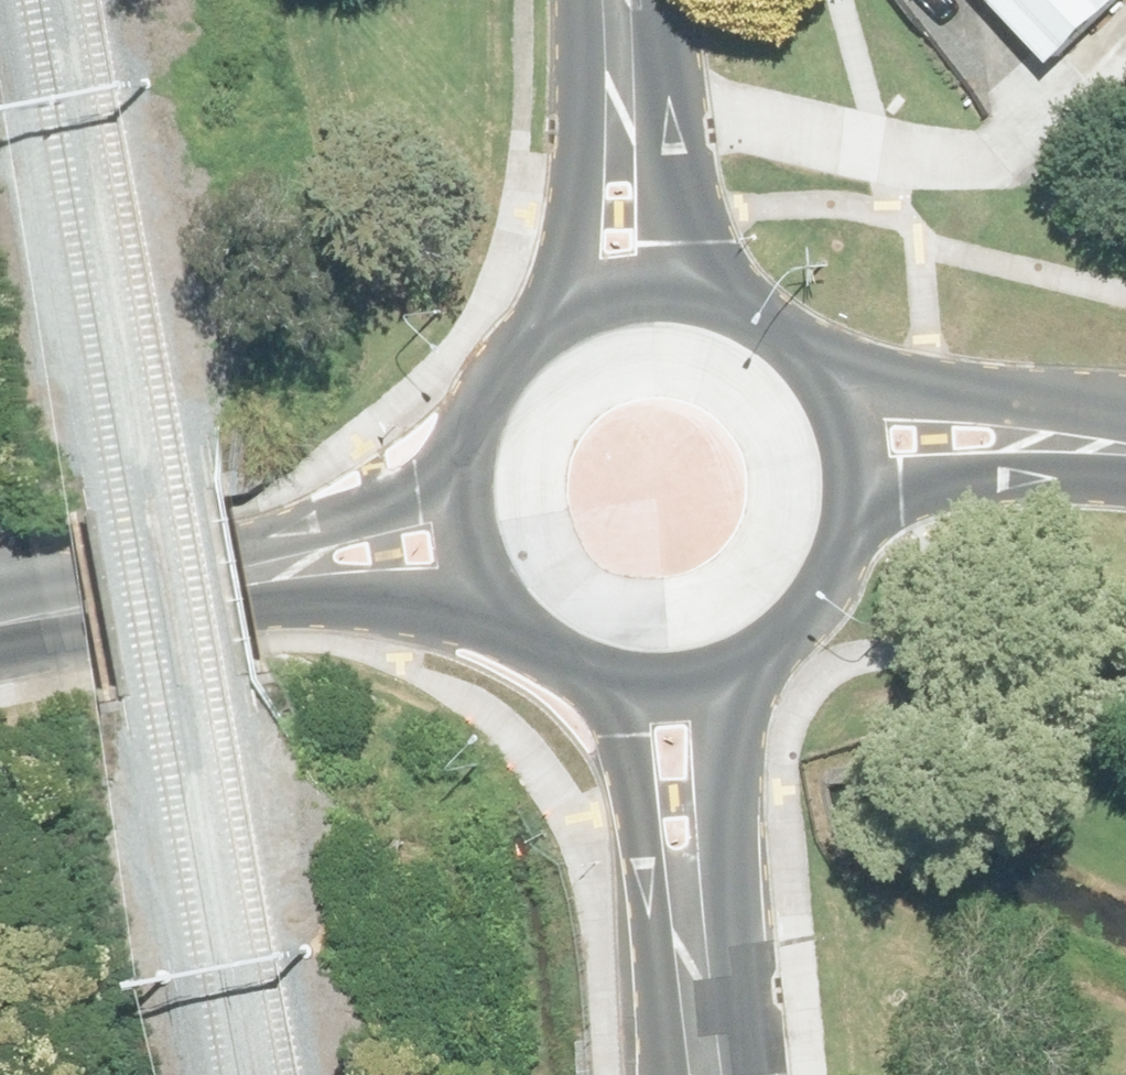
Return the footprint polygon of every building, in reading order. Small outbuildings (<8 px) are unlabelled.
[(1054,64),(1122,0),(993,0),(1054,64)]
